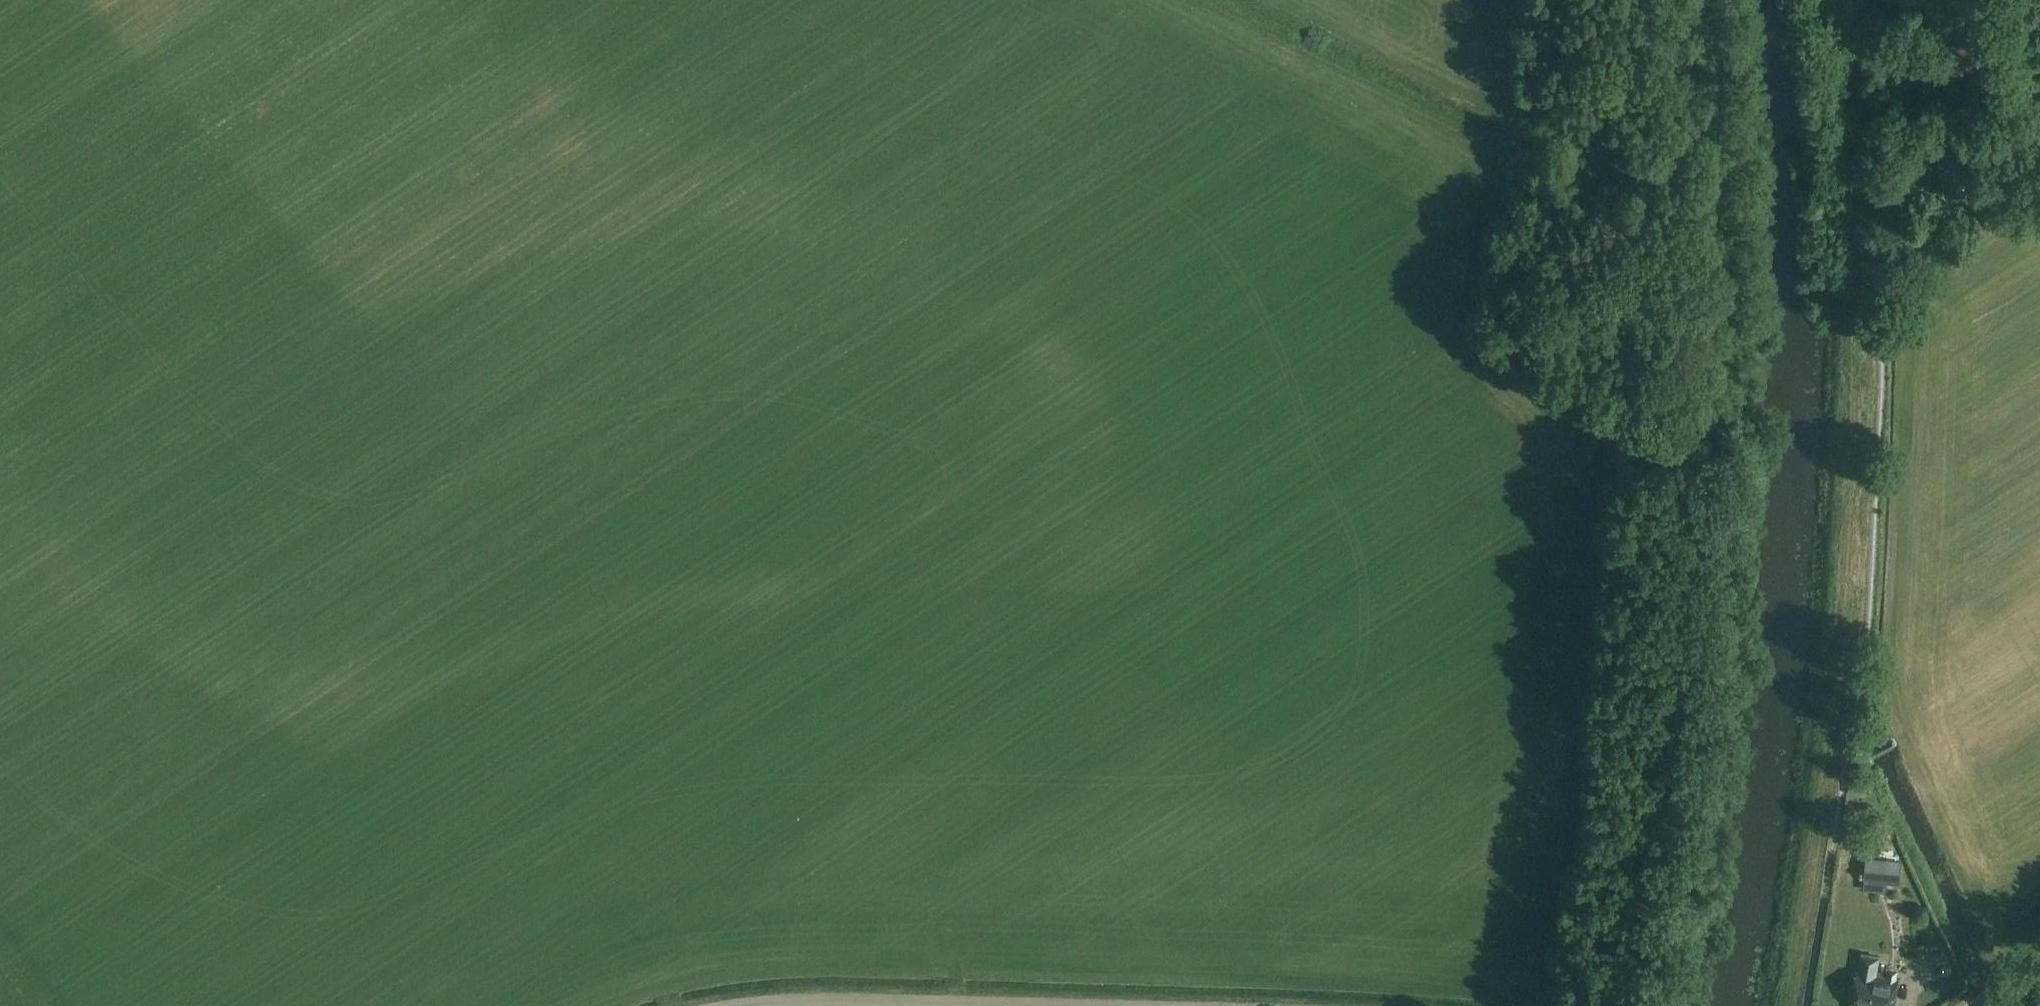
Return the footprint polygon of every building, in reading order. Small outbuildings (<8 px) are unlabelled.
[(1939,153),(1943,175),(1947,197),(1967,193),(1960,150),(1939,153)] [(1899,886),(1901,862),(1867,859),(1865,883),(1899,886)] [(1895,898),(1896,912),(1908,910),(1906,896),(1895,898)] [(1877,961),(1859,957),(1856,975),(1854,975),(1848,1005),(1851,1005),(1891,1005),(1896,982),(1873,978),(1877,961)]
